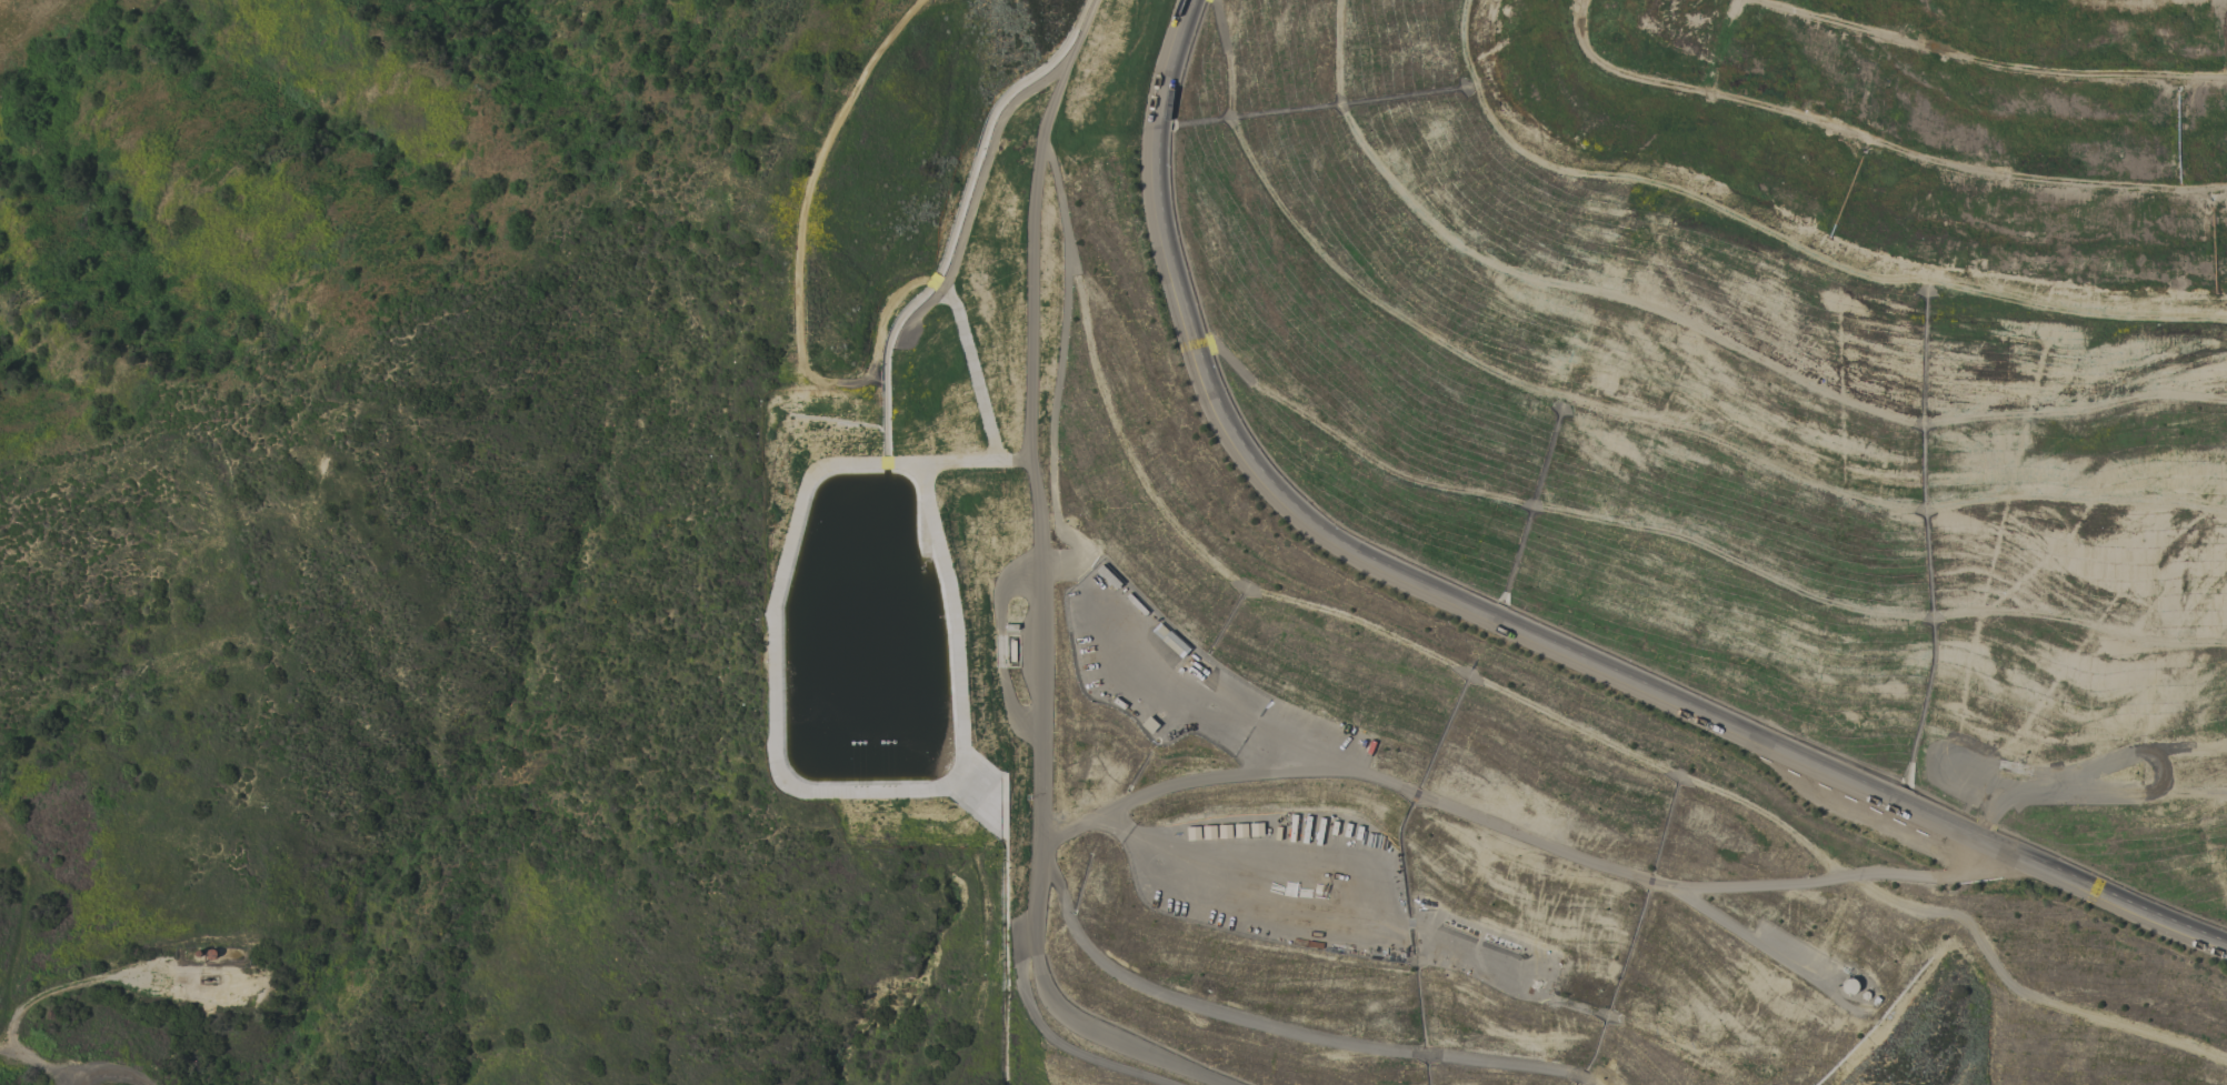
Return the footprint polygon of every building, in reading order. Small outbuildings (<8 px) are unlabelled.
[(1231,838),(1231,824),(1217,825),(1218,838),(1231,838)] [(1247,824),(1233,825),(1234,837),(1247,836),(1247,824)] [(1215,839),(1215,826),(1202,826),(1202,839),(1215,839)] [(1186,841),(1200,840),(1199,827),(1186,827),(1186,841)] [(1842,985),(1844,983),(1845,981),(1847,979),(1850,978),(1852,978),(1855,979),(1857,982),(1858,984),(1858,986),(1858,988),(1857,991),(1855,993),(1852,994),(1850,995),(1847,994),(1845,993),(1844,991),(1842,988),(1842,985)]
